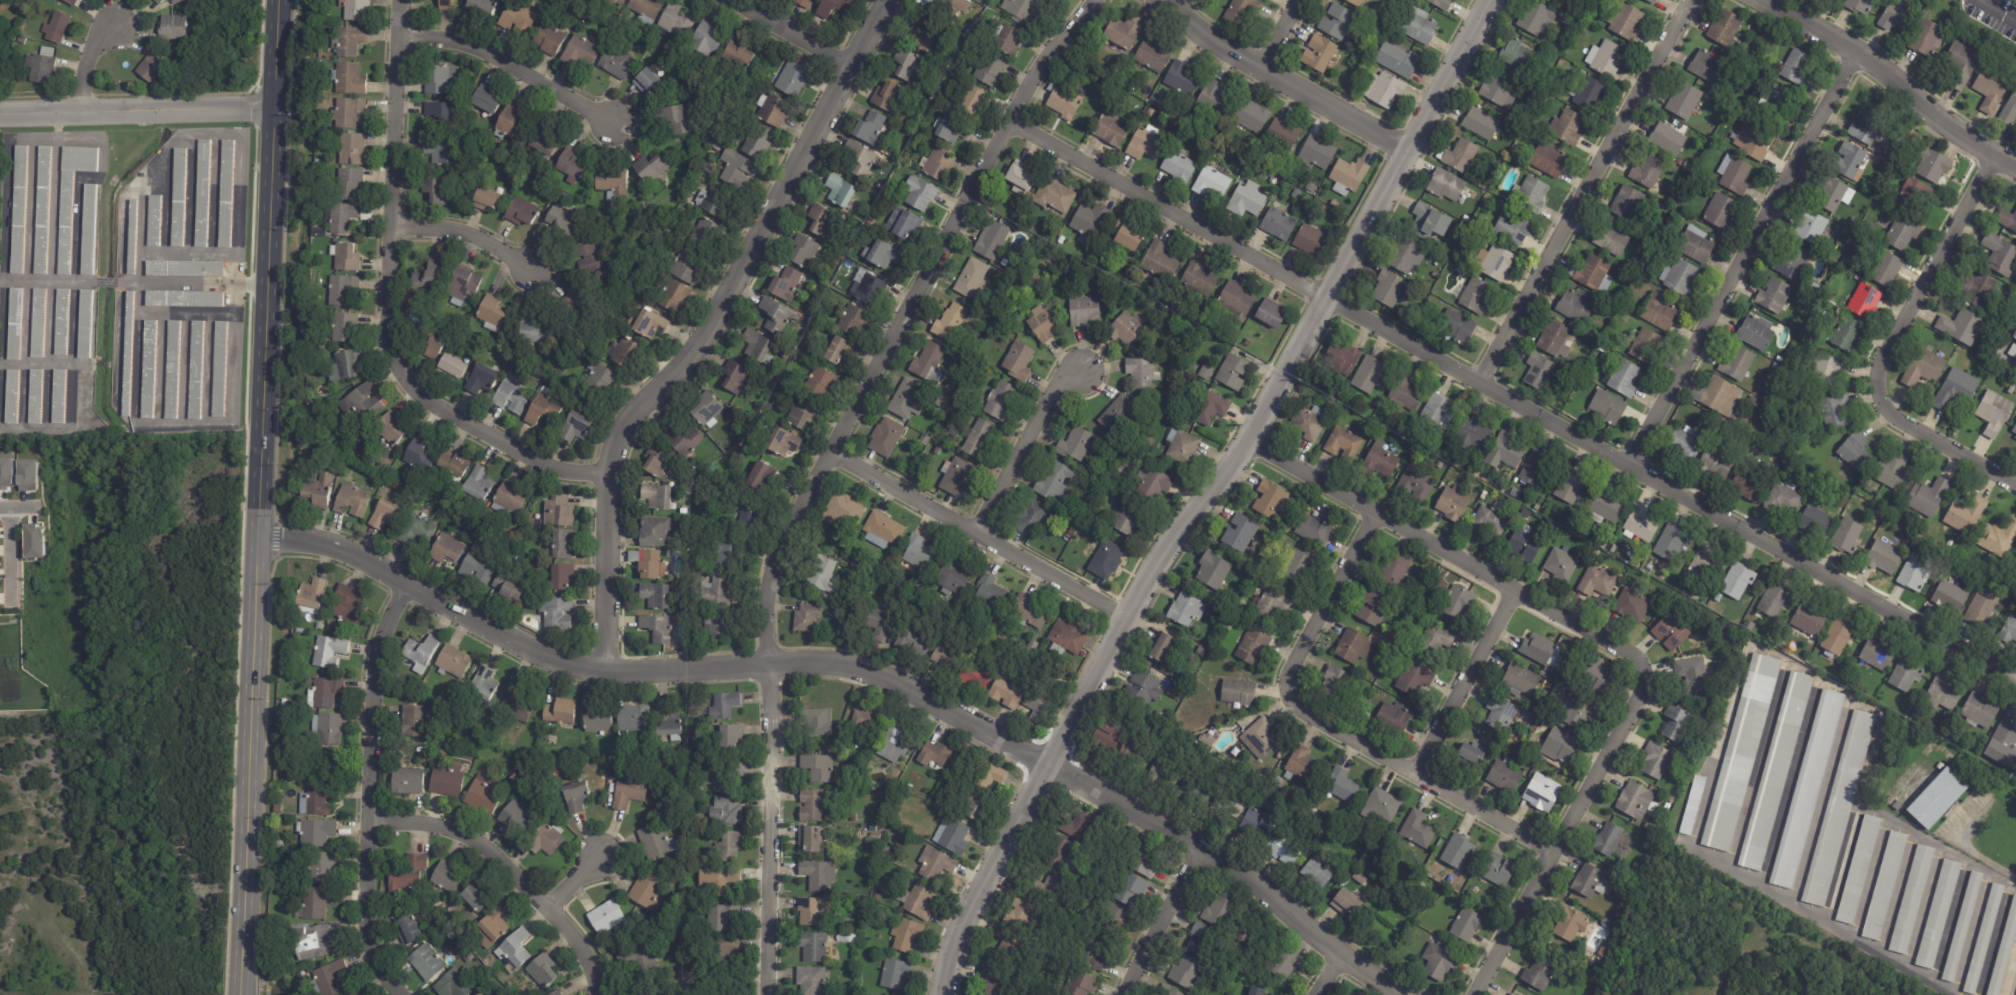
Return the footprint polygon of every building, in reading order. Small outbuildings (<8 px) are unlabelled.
[(338,7),(338,0),(368,0),(368,10),(366,10),(365,21),(342,20),(343,7),(338,7)] [(436,10),(437,0),(452,0),(451,11),(436,10)] [(464,11),(468,0),(498,0),(490,21),(476,16),(464,11)] [(496,25),(511,0),(522,0),(531,6),(529,10),(538,15),(528,31),(513,22),(507,32),(506,31),(496,25)] [(625,8),(629,0),(665,0),(650,28),(636,20),(639,15),(625,8)] [(808,10),(790,0),(813,0),(808,10)] [(814,16),(823,0),(853,0),(855,1),(847,16),(833,8),(825,22),(823,21),(814,16)] [(930,10),(935,0),(941,0),(966,0),(971,3),(958,26),(930,10)] [(1000,8),(1005,0),(1009,0),(1011,1),(1012,0),(1038,0),(1033,10),(1036,12),(1034,14),(1030,23),(1000,8)] [(1223,18),(1233,0),(1254,0),(1263,5),(1262,6),(1256,18),(1248,14),(1241,28),(1223,18)] [(1359,8),(1344,0),(1364,0),(1359,8)] [(1448,12),(1427,0),(1452,0),(1454,1),(1453,2),(1448,12)] [(1516,25),(1529,0),(1534,0),(1559,13),(1546,37),(1540,33),(1538,37),(1516,25)] [(1844,5),(1847,0),(1879,0),(1875,8),(1873,7),(1868,16),(1864,14),(1863,16),(1853,11),(1844,5)] [(1878,25),(1892,0),(1902,0),(1909,4),(1908,6),(1906,10),(1918,17),(1908,35),(1892,26),(1889,31),(1878,25)] [(554,10),(549,7),(553,1),(558,4),(554,10)] [(671,2),(681,7),(677,15),(680,17),(683,10),(696,18),(683,42),(656,26),(670,1),(671,2)] [(1350,28),(1342,42),(1317,29),(1324,17),(1332,22),(1335,18),(1328,14),(1334,2),(1357,14),(1350,28)] [(1635,28),(1634,28),(1640,32),(1633,43),(1609,29),(1611,25),(1605,21),(1609,14),(1615,18),(1624,2),(1645,15),(1639,25),(1637,23),(1635,28)] [(1707,34),(1712,23),(1715,24),(1718,18),(1715,17),(1721,5),(1745,17),(1730,46),(1706,34),(1707,34)] [(1434,37),(1428,47),(1400,32),(1414,7),(1430,15),(1428,18),(1441,24),(1434,37)] [(66,39),(64,44),(48,38),(49,34),(44,32),(47,23),(52,25),(58,9),(74,15),(66,39)] [(1563,14),(1577,21),(1571,34),(1562,30),(1565,24),(1559,21),(1563,14)] [(189,40),(161,40),(161,23),(164,23),(164,16),(189,16),(189,40)] [(1134,19),(1144,26),(1129,52),(1102,36),(1113,17),(1124,24),(1129,17),(1134,19)] [(1917,52),(1908,47),(1924,17),(1944,28),(1939,37),(1944,39),(1933,59),(1924,54),(1923,55),(1917,52)] [(705,21),(726,33),(714,54),(709,51),(706,57),(687,47),(702,19),(705,21)] [(912,44),(917,35),(910,31),(917,20),(942,36),(935,46),(940,49),(934,58),(912,44)] [(555,30),(566,36),(553,59),(538,50),(539,48),(531,43),(542,23),(555,30)] [(1024,35),(1012,57),(993,46),(1005,23),(1025,34),(1024,35)] [(368,30),(367,42),(356,42),(355,59),(335,58),(336,49),(330,48),(330,38),(336,38),(337,27),(368,29),(368,30)] [(632,37),(625,33),(628,27),(635,31),(632,37)] [(621,36),(617,41),(613,39),(616,33),(621,36)] [(583,39),(601,50),(590,67),(578,60),(573,69),(558,60),(574,34),(583,39)] [(1309,44),(1315,34),(1337,46),(1321,74),(1299,61),(1309,44)] [(1521,45),(1537,55),(1526,74),(1498,58),(1506,44),(1508,45),(1513,36),(1523,42),(1521,45)] [(18,42),(21,37),(27,40),(25,45),(18,42)] [(736,38),(758,51),(747,70),(723,56),(734,37),(736,38)] [(1618,70),(1612,81),(1590,68),(1591,66),(1584,62),(1593,46),(1600,49),(1606,39),(1628,51),(1622,63),(1621,62),(1617,68),(1619,69),(1618,70)] [(1962,42),(1984,54),(1963,93),(1947,84),(1955,70),(1943,64),(1956,39),(1962,42)] [(1146,41),(1158,48),(1160,45),(1173,52),(1159,75),(1132,60),(1144,40),(1146,41)] [(1417,66),(1409,81),(1374,61),(1384,41),(1408,55),(1410,51),(1421,57),(1416,66),(1417,66)] [(623,81),(596,65),(608,44),(635,61),(623,81)] [(1809,78),(1804,86),(1779,73),(1794,45),(1813,56),(1805,72),(1810,75),(1809,78)] [(59,59),(58,73),(55,72),(53,84),(32,81),(34,68),(26,67),(27,55),(35,56),(36,54),(42,55),(43,47),(56,48),(55,57),(60,57),(59,59)] [(922,59),(909,83),(894,75),(899,65),(892,61),(899,47),(922,59)] [(1687,68),(1694,56),(1695,56),(1700,47),(1711,53),(1710,56),(1727,65),(1717,85),(1687,69),(1687,68)] [(150,56),(153,52),(171,65),(155,85),(138,72),(150,56)] [(653,55),(649,61),(645,58),(648,52),(653,55)] [(1007,64),(1000,80),(997,78),(992,88),(972,78),(984,54),(1007,64)] [(1126,62),(1121,71),(1115,68),(1121,59),(1126,62)] [(1176,60),(1187,65),(1185,69),(1200,78),(1190,97),(1163,83),(1175,59),(1176,60)] [(810,73),(795,100),(773,87),(789,60),(810,73)] [(365,78),(364,95),(335,93),(335,82),(330,81),(330,71),(335,71),(336,63),(359,64),(358,76),(365,76),(365,78)] [(953,63),(958,66),(955,72),(950,69),(953,63)] [(1988,115),(1980,110),(1987,97),(1973,89),(1986,65),(2013,80),(1992,117),(1988,115)] [(422,94),(422,76),(427,76),(427,67),(449,67),(449,71),(454,71),(454,80),(449,80),(449,95),(422,94)] [(646,96),(632,82),(646,67),(664,86),(653,97),(651,95),(648,98),(646,96)] [(1508,99),(1503,108),(1478,95),(1484,82),(1487,84),(1495,69),(1518,81),(1508,99)] [(1581,69),(1587,73),(1584,77),(1578,74),(1581,69)] [(1384,73),(1407,85),(1401,97),(1400,97),(1398,100),(1396,99),(1390,111),(1362,95),(1374,74),(1379,77),(1382,71),(1384,73)] [(1609,87),(1595,114),(1572,102),(1574,97),(1568,94),(1575,81),(1581,84),(1586,75),(1609,87)] [(1755,79),(1750,87),(1744,83),(1750,75),(1755,79)] [(870,101),(883,78),(904,91),(890,114),(870,101)] [(1704,91),(1688,120),(1665,108),(1671,96),(1673,97),(1676,92),(1674,90),(1681,78),(1704,91)] [(1221,85),(1224,86),(1221,93),(1232,99),(1222,119),(1195,106),(1209,79),(1221,85)] [(482,85),(495,92),(492,98),(500,102),(492,117),(468,104),(476,90),(480,84),(482,85)] [(1070,123),(1060,118),(1062,114),(1046,106),(1057,84),(1083,97),(1070,123)] [(1787,115),(1782,125),(1760,113),(1761,111),(1756,108),(1762,97),(1767,99),(1775,84),(1794,94),(1785,111),(1788,113),(1787,115)] [(986,94),(974,117),(959,109),(970,86),(986,94)] [(1998,120),(2015,89),(2015,116),(2010,127),(2008,126),(1998,120)] [(789,118),(782,131),(759,120),(764,109),(758,107),(764,96),(769,98),(771,95),(790,104),(784,116),(789,118)] [(1246,98),(1271,112),(1258,135),(1231,120),(1244,97),(1246,98)] [(364,101),(364,114),(355,114),(354,129),(334,129),(334,120),(329,120),(329,111),(335,111),(335,99),(364,99),(364,101)] [(512,101),(521,106),(514,118),(515,119),(514,122),(515,123),(515,124),(522,128),(515,141),(505,135),(502,140),(493,135),(497,129),(495,128),(511,101),(512,101)] [(437,119),(437,118),(433,118),(433,116),(423,116),(423,102),(456,103),(455,131),(437,131),(437,119)] [(1880,130),(1872,145),(1848,132),(1855,119),(1859,122),(1861,119),(1856,117),(1863,103),(1887,117),(1880,130)] [(1492,117),(1501,122),(1490,142),(1462,126),(1475,104),(1485,109),(1483,112),(1492,117)] [(656,124),(653,111),(685,105),(690,132),(671,135),(669,121),(656,124)] [(1577,132),(1576,134),(1582,136),(1575,149),(1547,132),(1555,117),(1559,120),(1566,108),(1585,119),(1577,132)] [(1735,108),(1741,112),(1737,119),(1730,116),(1735,108)] [(891,121),(883,137),(881,135),(874,147),(850,134),(858,120),(863,122),(870,109),(891,121)] [(1118,150),(1105,143),(1106,142),(1092,134),(1103,112),(1130,126),(1118,150)] [(973,127),(966,141),(958,137),(954,146),(934,135),(945,114),(961,122),(961,121),(973,127)] [(1767,151),(1761,162),(1741,151),(1742,148),(1733,143),(1747,116),(1777,132),(1767,151)] [(1278,119),(1288,125),(1290,122),(1303,130),(1290,154),(1263,139),(1275,117),(1278,119)] [(1670,127),(1688,136),(1677,156),(1647,140),(1653,130),(1654,130),(1661,117),(1672,123),(1670,127)] [(770,132),(764,142),(770,145),(761,163),(740,151),(755,123),(770,131),(770,132)] [(1135,159),(1124,153),(1139,126),(1146,130),(1148,126),(1158,131),(1156,136),(1166,141),(1156,161),(1143,155),(1140,161),(1135,159)] [(538,131),(556,141),(547,158),(525,146),(534,128),(538,131)] [(906,128),(911,131),(908,136),(903,133),(906,128)] [(363,135),(362,166),(338,165),(339,134),(363,135)] [(1312,136),(1341,151),(1329,173),(1308,162),(1306,167),(1295,162),(1310,135),(1312,136)] [(1480,148),(1479,150),(1484,152),(1478,162),(1474,160),(1465,175),(1441,162),(1441,161),(1436,158),(1441,148),(1447,151),(1447,150),(1453,153),(1461,138),(1480,148)] [(842,149),(848,139),(876,155),(863,180),(847,171),(852,160),(840,154),(842,149)] [(1843,144),(1845,139),(1868,151),(1860,167),(1865,169),(1859,181),(1831,166),(1843,144)] [(199,140),(211,141),(208,248),(196,248),(199,140)] [(454,141),(452,166),(433,165),(433,155),(424,154),(425,140),(454,141)] [(224,141),(236,141),(233,248),(220,247),(224,141)] [(715,141),(723,146),(718,153),(710,148),(715,141)] [(1544,147),(1557,154),(1558,150),(1571,157),(1558,182),(1528,166),(1539,144),(1544,147)] [(1944,155),(1954,161),(1947,174),(1943,172),(1937,184),(1915,172),(1922,160),(1918,158),(1925,145),(1944,155)] [(18,146),(30,147),(25,275),(13,274),(18,146)] [(41,147),(53,147),(48,275),(36,275),(41,147)] [(65,147),(102,149),(101,173),(76,172),(72,276),(61,275),(65,147)] [(569,148),(583,156),(580,162),(587,166),(579,182),(576,181),(572,187),(565,183),(569,177),(555,169),(567,147),(569,148)] [(956,160),(948,175),(942,172),(937,181),(921,172),(923,168),(918,166),(923,157),(927,160),(934,147),(956,159),(956,160)] [(759,165),(753,177),(749,175),(748,179),(749,179),(742,192),(719,180),(726,164),(719,160),(725,148),(759,165)] [(176,149),(188,149),(185,248),(173,247),(176,149)] [(1177,154),(1197,165),(1185,187),(1172,179),(1174,176),(1160,169),(1170,150),(1177,154)] [(663,172),(646,186),(630,166),(642,156),(645,160),(655,151),(669,168),(663,172)] [(1667,161),(1659,176),(1666,179),(1659,192),(1628,176),(1634,163),(1640,166),(1648,151),(1667,161)] [(1749,184),(1743,196),(1719,183),(1723,174),(1717,171),(1727,152),(1734,155),(1753,164),(1745,181),(1749,184)] [(1496,159),(1493,166),(1487,163),(1490,156),(1496,159)] [(1020,162),(1039,172),(1024,199),(1011,192),(1014,185),(1003,179),(1015,159),(1020,162)] [(1360,161),(1370,167),(1355,194),(1350,190),(1346,198),(1332,190),(1336,183),(1329,179),(1340,159),(1351,166),(1352,162),(1356,164),(1358,160),(1360,161)] [(1214,170),(1233,181),(1222,201),(1208,192),(1204,198),(1191,190),(1206,165),(1214,170)] [(1465,187),(1456,203),(1444,196),(1442,199),(1426,190),(1432,180),(1431,179),(1438,167),(1467,183),(1465,187)] [(362,171),(362,183),(356,182),(355,201),(336,200),(336,196),(330,196),(330,187),(337,187),(338,169),(362,170),(362,171)] [(611,170),(628,171),(626,197),(619,196),(618,202),(606,201),(607,191),(594,190),(595,172),(606,173),(606,172),(608,172),(608,170),(611,170)] [(1849,186),(1836,212),(1811,199),(1824,173),(1849,186)] [(825,183),(831,174),(856,188),(849,201),(854,204),(849,214),(826,200),(831,191),(823,186),(825,183)] [(1543,206),(1539,215),(1513,202),(1516,198),(1510,196),(1516,185),(1521,188),(1528,175),(1550,187),(1542,202),(1545,204),(1543,206)] [(1931,189),(1927,196),(1923,194),(1915,212),(1896,202),(1909,175),(1932,187),(1931,189)] [(939,191),(932,202),(930,201),(924,213),(904,203),(917,178),(939,190),(939,191)] [(1047,180),(1057,185),(1058,184),(1077,194),(1065,215),(1047,205),(1045,209),(1032,201),(1044,178),(1047,180)] [(448,187),(449,207),(427,207),(427,194),(421,194),(421,179),(448,179),(448,187)] [(1237,215),(1226,209),(1241,182),(1246,185),(1248,180),(1261,187),(1258,192),(1268,197),(1256,218),(1244,211),(1241,217),(1237,215)] [(1317,186),(1314,193),(1305,189),(1308,182),(1317,186)] [(1610,208),(1623,182),(1647,195),(1633,222),(1609,210),(1610,208)] [(101,185),(98,276),(84,275),(87,185),(101,185)] [(732,212),(726,222),(699,208),(700,205),(694,202),(701,189),(707,192),(709,187),(728,197),(725,204),(734,208),(732,212)] [(496,194),(503,197),(497,213),(492,211),(491,215),(471,207),(479,188),(496,194)] [(1295,188),(1302,191),(1297,200),(1291,196),(1295,188)] [(1730,220),(1724,230),(1702,217),(1717,191),(1739,204),(1730,220)] [(151,196),(163,196),(161,247),(150,247),(151,196)] [(530,204),(540,210),(529,228),(521,224),(519,228),(504,219),(517,196),(530,204)] [(132,200),(140,201),(137,275),(129,275),(132,200)] [(1413,212),(1419,201),(1453,221),(1443,238),(1442,238),(1439,243),(1430,238),(1428,243),(1409,232),(1418,217),(1412,213),(1413,212)] [(900,208),(889,229),(878,223),(889,202),(900,208)] [(806,217),(814,203),(837,216),(824,240),(806,230),(811,220),(806,217)] [(331,205),(371,206),(371,222),(359,221),(359,220),(349,219),(348,235),(329,234),(330,204),(331,205)] [(1099,207),(1111,214),(1095,242),(1068,227),(1081,205),(1092,211),(1095,205),(1099,207)] [(558,209),(567,214),(569,211),(580,217),(570,237),(543,223),(552,206),(558,209)] [(1278,210),(1298,222),(1286,243),(1259,228),(1271,206),(1278,210)] [(1825,227),(1817,245),(1794,234),(1800,221),(1798,220),(1804,206),(1829,218),(1825,227)] [(2015,214),(2015,212),(2015,231),(1994,219),(2001,207),(2015,214)] [(1518,213),(1519,210),(1528,214),(1525,220),(1531,224),(1527,232),(1529,233),(1521,247),(1493,232),(1504,212),(1504,213),(1507,208),(1517,214),(1518,213)] [(922,223),(910,245),(890,233),(903,210),(923,221),(922,223)] [(1922,229),(1916,238),(1912,236),(1903,252),(1884,240),(1900,213),(1923,226),(1922,229)] [(723,230),(710,254),(688,242),(702,216),(724,228),(723,230)] [(1126,226),(1144,236),(1134,254),(1113,242),(1115,237),(1110,235),(1120,217),(1129,222),(1126,226)] [(1008,234),(1004,241),(1006,242),(1000,254),(998,253),(992,263),(972,251),(979,239),(978,239),(989,219),(993,222),(994,221),(1010,230),(1008,234)] [(1620,257),(1592,241),(1600,227),(1601,228),(1606,219),(1617,225),(1615,229),(1631,237),(1620,257)] [(1711,252),(1704,264),(1676,248),(1690,223),(1708,234),(1707,236),(1717,241),(1711,252)] [(1315,229),(1330,238),(1318,260),(1292,245),(1304,224),(1315,229)] [(1492,228),(1488,235),(1483,232),(1487,225),(1492,228)] [(324,228),(324,237),(308,237),(309,228),(324,228)] [(858,236),(861,229),(866,231),(862,238),(858,236)] [(2010,242),(2015,245),(2015,266),(2010,277),(1991,267),(1993,263),(1990,262),(1996,252),(1981,244),(1989,230),(2010,242)] [(664,234),(670,237),(663,248),(657,244),(664,234)] [(820,244),(808,271),(785,260),(797,234),(820,244)] [(1859,234),(1864,237),(1861,244),(1855,241),(1859,234)] [(1065,238),(1062,245),(1057,243),(1060,236),(1065,238)] [(1397,243),(1400,237),(1423,249),(1420,254),(1425,257),(1413,279),(1385,264),(1397,243)] [(590,272),(587,273),(581,257),(571,261),(566,248),(596,238),(598,244),(601,243),(606,256),(603,257),(606,267),(603,268),(605,274),(592,279),(590,272)] [(904,253),(897,266),(890,262),(885,272),(865,261),(865,260),(860,257),(865,247),(871,250),(877,238),(904,253)] [(1156,240),(1168,246),(1164,253),(1181,263),(1170,284),(1139,267),(1155,239),(1156,240)] [(361,255),(360,272),(336,271),(336,256),(331,256),(331,246),(337,246),(337,244),(354,244),(353,255),(361,255)] [(1516,256),(1502,284),(1472,268),(1481,249),(1489,253),(1494,244),(1516,256)] [(1807,251),(1802,258),(1812,263),(1801,283),(1772,267),(1783,247),(1794,253),(1798,245),(1807,249),(1807,251)] [(693,272),(693,273),(700,276),(693,288),(668,274),(683,246),(702,256),(693,272)] [(1905,260),(1890,287),(1868,276),(1878,257),(1874,255),(1879,246),(1905,260)] [(1669,257),(1663,254),(1665,249),(1672,253),(1670,258),(1669,257)] [(837,252),(844,256),(842,261),(834,258),(837,252)] [(1602,258),(1612,263),(1606,274),(1614,278),(1606,293),(1598,289),(1597,291),(1572,278),(1573,276),(1564,272),(1569,262),(1578,267),(1579,265),(1582,267),(1590,252),(1602,258)] [(1693,288),(1689,297),(1663,284),(1664,281),(1659,279),(1666,265),(1672,268),(1678,256),(1700,267),(1692,284),(1695,285),(1693,288)] [(954,287),(971,257),(989,268),(975,292),(978,293),(973,302),(952,290),(954,287)] [(1005,269),(1011,258),(1019,262),(1013,273),(1005,269)] [(1195,260),(1206,265),(1204,270),(1221,278),(1211,298),(1180,282),(1192,258),(1195,260)] [(430,259),(440,260),(439,292),(410,290),(410,273),(422,274),(423,271),(427,272),(428,259),(430,259)] [(849,265),(852,259),(859,263),(855,270),(848,266),(849,265)] [(148,262),(224,263),(224,278),(148,277),(148,262)] [(797,282),(792,293),(795,294),(790,305),(766,293),(773,277),(779,280),(786,266),(801,274),(797,282)] [(459,269),(482,278),(475,298),(465,295),(460,308),(449,304),(451,298),(444,295),(455,267),(459,269)] [(1404,290),(1392,310),(1370,298),(1379,282),(1376,281),(1383,269),(1408,283),(1404,290)] [(1981,271),(1999,281),(1983,309),(1971,302),(1969,306),(1965,304),(1967,300),(1964,298),(1967,293),(1957,287),(1966,271),(1975,276),(1979,270),(1981,271)] [(1029,271),(1039,277),(1032,291),(1021,285),(1029,271)] [(887,284),(879,301),(874,298),(869,307),(852,298),(854,294),(849,292),(859,273),(864,275),(865,273),(887,284)] [(1794,287),(1779,314),(1755,301),(1761,289),(1765,290),(1764,291),(1766,292),(1768,287),(1766,286),(1772,275),(1794,287)] [(359,279),(359,292),(350,292),(349,307),(328,306),(329,276),(359,278),(359,279)] [(1488,306),(1483,317),(1458,304),(1459,301),(1455,299),(1462,285),(1467,288),(1473,277),(1492,287),(1484,303),(1489,305),(1488,306)] [(689,291),(681,306),(677,303),(672,313),(656,304),(669,279),(690,290),(689,291)] [(1232,281),(1246,289),(1244,292),(1256,298),(1243,325),(1231,318),(1233,313),(1217,304),(1220,299),(1219,298),(1229,280),(1232,281)] [(1882,296),(1877,305),(1880,307),(1873,321),(1848,307),(1862,281),(1884,293),(1882,296)] [(1810,289),(1814,282),(1821,286),(1816,293),(1810,289)] [(1554,309),(1560,299),(1561,299),(1568,287),(1580,293),(1581,292),(1589,296),(1587,301),(1595,305),(1584,325),(1554,309)] [(12,289),(24,289),(21,361),(9,361),(12,289)] [(1675,321),(1668,333),(1640,317),(1656,289),(1668,296),(1664,303),(1667,305),(1669,303),(1679,308),(1675,315),(1677,317),(1675,321)] [(36,290),(48,290),(45,359),(33,358),(36,290)] [(59,290),(71,291),(69,356),(57,356),(59,290)] [(94,291),(97,292),(94,360),(81,360),(83,291),(94,291)] [(555,306),(569,291),(580,302),(572,311),(575,314),(569,320),(555,306)] [(128,292),(136,292),(132,418),(124,418),(128,292)] [(148,292),(224,293),(223,308),(147,307),(148,292)] [(487,296),(499,301),(497,306),(508,311),(500,329),(498,328),(496,334),(482,328),(484,322),(475,318),(485,295),(487,296)] [(766,315),(767,313),(757,308),(764,296),(800,317),(796,325),(788,321),(777,339),(761,330),(769,318),(765,316),(766,315)] [(1267,299),(1289,311),(1278,331),(1255,318),(1266,298),(1267,299)] [(1084,327),(1071,328),(1069,300),(1098,299),(1100,321),(1086,322),(1086,327),(1084,327)] [(1177,312),(1170,308),(1175,300),(1181,304),(1177,312)] [(869,316),(863,328),(859,326),(852,337),(835,328),(849,303),(870,315),(869,316)] [(930,330),(936,320),(940,322),(947,310),(948,310),(953,303),(968,312),(948,344),(929,332),(930,330)] [(1052,333),(1050,334),(1053,338),(1042,346),(1026,323),(1034,317),(1031,312),(1039,306),(1042,311),(1049,306),(1062,326),(1052,333)] [(1981,316),(1986,318),(1972,346),(1935,327),(1942,314),(1955,321),(1963,306),(1981,316)] [(643,310),(669,322),(663,335),(655,331),(651,341),(630,331),(640,309),(643,310)] [(1477,326),(1475,329),(1476,330),(1473,336),(1471,335),(1464,347),(1453,342),(1455,338),(1438,328),(1448,309),(1478,325),(1477,326)] [(1113,342),(1105,334),(1124,311),(1132,318),(1135,315),(1143,322),(1140,325),(1145,330),(1129,348),(1118,339),(1115,343),(1113,342)] [(1773,325),(1771,329),(1776,331),(1766,351),(1735,336),(1741,324),(1743,325),(1749,313),(1760,318),(1761,317),(1774,323),(1773,325)] [(356,316),(356,331),(353,331),(353,344),(331,343),(331,314),(356,315),(356,316)] [(1208,314),(1216,318),(1211,327),(1203,323),(1208,314)] [(1864,328),(1858,339),(1861,341),(1854,354),(1831,341),(1846,314),(1865,325),(1864,328)] [(520,346),(517,320),(543,317),(546,343),(520,346)] [(1571,330),(1573,330),(1568,339),(1574,342),(1566,358),(1559,354),(1557,357),(1536,345),(1550,318),(1571,330)] [(434,362),(422,356),(427,347),(422,344),(425,339),(416,334),(424,320),(441,329),(444,322),(453,327),(434,362)] [(146,321),(158,321),(155,419),(143,419),(146,321)] [(169,322),(182,322),(179,421),(166,420),(169,322)] [(193,322),(205,322),(202,421),(190,420),(193,322)] [(216,322),(228,323),(225,418),(213,417),(216,322)] [(1656,354),(1651,364),(1628,352),(1643,325),(1666,338),(1656,354)] [(741,338),(747,328),(772,343),(766,355),(772,358),(767,367),(761,363),(760,365),(742,355),(748,345),(740,340),(741,338)] [(853,347),(841,368),(823,358),(835,335),(854,346),(853,347)] [(641,348),(627,371),(604,357),(613,341),(618,345),(623,336),(642,347),(641,348)] [(1246,339),(1251,342),(1249,348),(1243,345),(1246,339)] [(1353,346),(1362,352),(1348,376),(1321,361),(1334,339),(1349,347),(1350,345),(1353,346)] [(942,375),(936,386),(908,372),(915,358),(918,360),(928,341),(947,351),(936,372),(942,375)] [(1027,367),(1025,370),(1031,372),(1024,385),(1007,376),(1009,372),(1001,367),(1015,341),(1035,351),(1027,367)] [(2014,343),(2015,344),(2015,358),(2008,353),(2014,343)] [(1604,345),(1608,347),(1605,352),(1598,348),(1600,344),(1603,346),(1604,345)] [(1747,372),(1742,382),(1717,369),(1724,357),(1729,360),(1737,344),(1756,354),(1747,372)] [(1912,387),(1901,381),(1922,345),(1949,361),(1937,381),(1933,378),(1931,381),(1922,375),(1914,389),(1912,387)] [(1848,358),(1842,377),(1837,375),(1834,386),(1812,379),(1816,367),(1810,365),(1813,355),(1819,357),(1821,349),(1848,358)] [(359,350),(362,365),(356,366),(358,378),(329,383),(326,367),(335,365),(333,354),(359,350)] [(780,356),(783,350),(790,353),(786,360),(780,356)] [(1557,364),(1542,391),(1523,380),(1532,365),(1527,362),(1533,350),(1557,364)] [(1251,370),(1246,379),(1240,375),(1239,378),(1244,382),(1238,393),(1214,380),(1229,353),(1253,367),(1251,370)] [(1369,354),(1376,358),(1375,359),(1386,365),(1370,394),(1350,382),(1367,353),(1369,354)] [(461,363),(468,367),(460,380),(438,368),(445,354),(461,363)] [(985,358),(982,363),(975,359),(978,354),(985,358)] [(1200,362),(1195,371),(1187,367),(1192,357),(1200,362)] [(1568,357),(1575,361),(1571,367),(1564,364),(1568,357)] [(1579,357),(1587,361),(1582,371),(1574,367),(1579,357)] [(1126,370),(1125,359),(1153,358),(1153,373),(1160,373),(1160,381),(1154,382),(1154,389),(1131,390),(1131,375),(1126,375),(1126,370)] [(1638,387),(1631,398),(1601,381),(1608,370),(1613,373),(1622,358),(1641,369),(1633,384),(1638,387)] [(737,396),(721,387),(728,376),(721,372),(729,359),(751,372),(737,396)] [(615,376),(608,387),(604,384),(597,396),(583,387),(587,380),(584,378),(588,372),(586,370),(592,360),(597,363),(616,374),(615,376)] [(954,372),(961,360),(970,366),(964,377),(954,372)] [(490,371),(499,376),(489,393),(481,389),(476,397),(465,390),(479,364),(490,371)] [(1214,370),(1208,381),(1197,375),(1204,364),(1214,370)] [(1788,365),(1796,367),(1791,384),(1783,381),(1788,365)] [(1981,381),(1982,381),(1968,406),(1953,398),(1945,412),(1932,404),(1954,365),(1981,381)] [(838,379),(831,392),(829,391),(822,403),(801,392),(815,366),(838,379)] [(8,370),(20,371),(19,425),(7,425),(8,370)] [(56,370),(68,371),(66,425),(54,424),(56,370)] [(32,371),(44,371),(42,425),(31,425),(32,371)] [(1402,373),(1413,379),(1410,384),(1425,392),(1415,412),(1404,405),(1400,412),(1387,404),(1390,398),(1388,397),(1401,372),(1402,373)] [(1734,420),(1686,393),(1693,380),(1706,388),(1714,374),(1744,390),(1732,411),(1737,413),(1734,420)] [(888,408),(905,377),(923,387),(917,397),(926,403),(918,417),(911,413),(906,422),(886,410),(888,408)] [(506,379),(532,394),(518,417),(506,410),(510,403),(507,401),(501,411),(489,404),(504,378),(506,379)] [(1008,405),(1006,409),(1010,412),(1003,424),(982,412),(988,403),(986,402),(992,390),(994,391),(1000,380),(1017,390),(1008,405)] [(369,382),(375,391),(370,395),(373,398),(375,396),(384,407),(362,424),(351,409),(345,413),(338,404),(368,381),(369,382)] [(2006,392),(2010,385),(2015,388),(2012,395),(2006,392)] [(552,392),(555,394),(551,401),(563,407),(555,423),(541,416),(534,428),(523,423),(538,393),(539,394),(542,387),(552,392)] [(1627,406),(1620,418),(1615,426),(1611,424),(1605,421),(1604,423),(1595,418),(1598,413),(1588,408),(1599,387),(1628,403),(1627,406)] [(1994,439),(1985,434),(1991,422),(1975,414),(1989,389),(2015,403),(1996,440),(1994,439)] [(724,408),(703,427),(690,413),(695,408),(692,404),(707,390),(724,408)] [(1232,405),(1225,419),(1216,414),(1208,428),(1189,418),(1205,390),(1232,405)] [(1436,392),(1443,396),(1442,397),(1456,405),(1450,416),(1452,417),(1445,430),(1420,417),(1434,391),(1436,392)] [(1848,394),(1851,407),(1845,409),(1848,424),(1828,429),(1823,411),(1817,412),(1814,401),(1848,393),(1848,394)] [(1108,408),(1122,394),(1136,406),(1120,424),(1126,430),(1116,440),(1096,422),(1108,408)] [(1756,396),(1761,399),(1757,407),(1752,404),(1756,396)] [(819,410),(811,425),(806,422),(800,432),(784,423),(799,397),(820,409),(819,410)] [(1329,398),(1338,403),(1334,411),(1325,406),(1329,398)] [(1327,420),(1314,443),(1303,437),(1305,432),(1302,430),(1299,435),(1287,428),(1300,405),(1311,411),(1314,405),(1326,411),(1323,417),(1327,420)] [(393,411),(403,421),(398,426),(406,434),(397,443),(398,444),(396,446),(396,445),(394,446),(392,445),(390,447),(384,441),(386,439),(374,428),(392,410),(393,411)] [(1471,411),(1481,417),(1478,422),(1493,430),(1482,450),(1473,445),(1470,450),(1453,441),(1470,411),(1471,411)] [(569,444),(557,438),(570,412),(592,423),(583,441),(574,437),(570,444),(569,444)] [(899,440),(887,460),(867,449),(872,439),(870,438),(877,425),(879,426),(884,417),(905,429),(899,440)] [(987,451),(980,463),(960,451),(978,419),(994,427),(989,435),(992,436),(985,449),(987,450),(987,451)] [(743,427),(746,422),(753,427),(749,431),(743,427)] [(1334,455),(1323,449),(1337,424),(1365,439),(1351,464),(1340,458),(1344,450),(1340,447),(1335,456),(1334,455)] [(1704,441),(1691,464),(1680,458),(1682,454),(1667,445),(1677,427),(1683,430),(1686,425),(1700,433),(1698,438),(1704,441)] [(661,436),(670,428),(678,437),(691,426),(704,441),(682,460),(661,436)] [(1088,450),(1079,464),(1066,456),(1064,459),(1053,452),(1060,441),(1066,444),(1077,426),(1096,438),(1088,450)] [(805,445),(800,455),(788,449),(783,459),(767,451),(778,428),(806,442),(805,445)] [(1503,430),(1514,436),(1511,441),(1526,450),(1516,469),(1501,461),(1497,468),(1484,461),(1502,429),(1503,430)] [(1865,437),(1869,441),(1864,446),(1875,456),(1860,473),(1836,452),(1856,429),(1865,437)] [(1200,442),(1194,453),(1197,455),(1190,469),(1183,465),(1181,469),(1171,464),(1173,460),(1165,456),(1171,444),(1165,442),(1171,430),(1177,433),(1178,430),(1200,442)] [(428,438),(429,439),(422,452),(436,460),(428,476),(403,462),(419,433),(428,438)] [(930,439),(926,446),(918,442),(923,435),(930,439)] [(1142,447),(1147,437),(1155,441),(1149,451),(1142,447)] [(1383,447),(1382,448),(1400,459),(1388,479),(1374,470),(1371,476),(1359,469),(1378,437),(1386,442),(1383,447)] [(1736,459),(1725,479),(1710,470),(1707,474),(1696,468),(1712,438),(1727,447),(1724,452),(1736,459)] [(658,482),(636,470),(650,444),(672,456),(658,482)] [(933,454),(938,444),(943,447),(937,457),(933,454)] [(1537,448),(1546,453),(1546,454),(1554,459),(1538,488),(1518,477),(1534,447),(1537,448)] [(446,452),(454,457),(455,455),(470,464),(457,484),(448,479),(449,477),(434,467),(444,450),(446,452)] [(1894,450),(1909,458),(1904,468),(1910,472),(1899,492),(1872,477),(1883,457),(1888,460),(1894,450)] [(0,455),(0,452),(13,452),(13,458),(14,458),(15,475),(13,475),(14,487),(7,487),(7,490),(0,490),(0,455)] [(970,483),(965,492),(963,490),(958,500),(937,488),(945,475),(940,472),(946,461),(951,464),(955,457),(975,469),(970,478),(972,479),(970,483)] [(18,491),(17,460),(37,459),(38,484),(37,484),(38,491),(18,491)] [(1436,480),(1422,504),(1395,489),(1412,460),(1424,466),(1421,472),(1436,480)] [(1439,460),(1444,463),(1441,469),(1436,466),(1439,460)] [(768,471),(761,484),(764,485),(759,494),(744,486),(757,461),(769,468),(768,471)] [(1032,492),(1039,480),(1042,482),(1049,469),(1051,469),(1055,461),(1077,474),(1072,483),(1065,479),(1062,485),(1068,488),(1061,500),(1056,497),(1052,503),(1032,492)] [(479,466),(489,472),(486,477),(494,483),(481,505),(473,500),(471,503),(463,498),(465,495),(460,492),(477,464),(479,466)] [(1146,465),(1175,481),(1166,496),(1163,494),(1155,507),(1134,495),(1143,481),(1137,478),(1145,464),(1146,465)] [(1778,468),(1774,477),(1768,474),(1772,465),(1778,468)] [(1570,467),(1582,473),(1581,475),(1587,478),(1573,504),(1554,494),(1569,466),(1570,467)] [(1756,504),(1730,488),(1742,467),(1769,483),(1756,504)] [(329,489),(326,512),(308,509),(309,501),(298,499),(301,480),(318,483),(319,472),(331,474),(329,489)] [(1941,476),(1952,482),(1932,519),(1905,503),(1916,483),(1921,486),(1922,484),(1932,489),(1940,475),(1941,476)] [(1262,496),(1263,493),(1257,489),(1263,478),(1290,494),(1288,497),(1293,500),(1286,512),(1281,509),(1274,521),(1252,507),(1258,498),(1260,499),(1262,496)] [(1773,513),(1762,507),(1777,481),(1783,484),(1786,479),(1798,486),(1795,490),(1805,495),(1792,517),(1778,509),(1775,514),(1773,513)] [(506,481),(519,488),(515,495),(525,501),(513,524),(489,512),(505,481),(506,481)] [(349,488),(371,496),(361,521),(348,515),(350,508),(346,507),(343,516),(331,512),(341,485),(349,488)] [(670,487),(669,513),(647,512),(648,501),(638,501),(639,485),(670,487)] [(1458,523),(1445,516),(1446,514),(1435,508),(1446,486),(1453,489),(1455,485),(1460,488),(1457,492),(1471,499),(1458,523)] [(1602,485),(1614,491),(1613,494),(1628,502),(1617,524),(1605,517),(1601,524),(1589,517),(1592,510),(1589,509),(1602,485)] [(1484,501),(1480,498),(1484,491),(1488,493),(1484,501)] [(851,499),(857,502),(856,504),(865,509),(849,537),(819,520),(835,492),(844,497),(845,496),(851,499)] [(552,495),(568,496),(567,508),(574,508),(573,528),(542,527),(543,502),(550,502),(550,495),(552,495)] [(1980,497),(1989,502),(1969,536),(1944,521),(1956,499),(1969,507),(1976,495),(1980,497)] [(1024,536),(1013,530),(1018,521),(1016,520),(1024,506),(1026,507),(1030,499),(1051,510),(1049,513),(1055,516),(1047,531),(1041,528),(1033,541),(1024,536)] [(377,532),(367,527),(380,501),(394,508),(397,501),(406,505),(402,513),(393,530),(385,526),(381,534),(377,532)] [(758,514),(750,534),(735,528),(741,514),(733,511),(736,502),(759,511),(758,514)] [(1488,530),(1486,529),(1481,537),(1468,529),(1482,502),(1492,508),(1495,503),(1505,509),(1503,514),(1510,518),(1500,537),(1488,530)] [(1148,517),(1143,527),(1136,524),(1129,538),(1110,528),(1122,503),(1148,516),(1148,517)] [(1637,504),(1649,511),(1646,516),(1660,524),(1650,541),(1635,533),(1632,538),(1624,534),(1626,529),(1623,527),(1636,504),(1637,504)] [(1805,530),(1797,526),(1809,504),(1836,518),(1824,540),(1805,530)] [(1072,515),(1075,510),(1081,514),(1078,519),(1072,515)] [(875,512),(906,530),(895,548),(887,543),(883,551),(864,540),(867,535),(861,531),(873,511),(875,512)] [(1231,522),(1237,511),(1260,524),(1253,536),(1259,539),(1252,551),(1246,548),(1243,553),(1221,540),(1231,522)] [(1331,535),(1324,549),(1294,532),(1305,512),(1322,522),(1324,519),(1334,525),(1330,533),(1332,534),(1331,535)] [(410,548),(395,541),(410,513),(437,527),(427,545),(415,539),(410,548)] [(2013,516),(2015,518),(2015,540),(2013,546),(2015,547),(2010,558),(1996,550),(1994,553),(1977,544),(1988,523),(1993,526),(1994,524),(2005,529),(2012,515),(2013,516)] [(1852,520),(1865,527),(1856,543),(1858,544),(1853,554),(1846,551),(1846,553),(1829,544),(1844,516),(1852,520)] [(665,548),(638,548),(638,536),(639,536),(639,531),(641,531),(641,528),(640,528),(640,519),(669,519),(669,532),(664,532),(665,548)] [(1286,523),(1284,529),(1278,527),(1281,521),(1286,523)] [(1670,522),(1679,527),(1678,528),(1692,536),(1686,548),(1682,545),(1673,562),(1653,552),(1669,521),(1670,522)] [(26,558),(25,524),(28,524),(28,523),(39,523),(39,528),(45,528),(46,557),(26,558)] [(1544,541),(1531,565),(1521,559),(1524,552),(1520,550),(1517,556),(1505,550),(1517,526),(1522,529),(1525,524),(1532,528),(1529,533),(1544,541)] [(1080,526),(1088,530),(1085,535),(1077,530),(1080,526)] [(1070,529),(1075,531),(1072,537),(1067,535),(1070,529)] [(1488,531),(1494,534),(1491,539),(1486,536),(1488,531)] [(572,533),(571,544),(573,544),(572,562),(551,561),(553,532),(566,533),(566,532),(572,532),(572,533)] [(452,540),(465,547),(454,565),(445,560),(441,566),(427,558),(441,534),(452,540)] [(743,543),(734,572),(714,566),(717,555),(711,552),(713,543),(720,545),(723,534),(744,541),(743,543)] [(913,535),(924,541),(921,545),(938,555),(927,576),(901,560),(905,552),(902,550),(912,534),(913,535)] [(1881,541),(1905,554),(1894,573),(1878,565),(1875,570),(1864,563),(1877,539),(1881,541)] [(1120,566),(1114,575),(1112,574),(1107,583),(1086,571),(1095,556),(1090,552),(1095,544),(1100,547),(1104,540),(1125,552),(1120,561),(1122,562),(1120,566)] [(1706,543),(1716,549),(1713,554),(1727,562),(1717,581),(1690,566),(1703,542),(1706,543)] [(467,581),(457,575),(476,543),(489,551),(485,557),(498,565),(484,588),(472,581),(476,574),(473,572),(468,581),(467,581)] [(1552,573),(1543,568),(1555,546),(1562,550),(1565,545),(1570,548),(1567,553),(1580,560),(1568,582),(1552,573)] [(1314,560),(1307,573),(1304,571),(1298,583),(1280,573),(1294,548),(1315,559),(1314,560)] [(1397,550),(1414,559),(1397,590),(1376,579),(1381,570),(1379,569),(1386,554),(1389,556),(1393,548),(1397,550)] [(1200,559),(1207,549),(1232,565),(1217,590),(1195,577),(1200,569),(1199,568),(1201,565),(1198,563),(1200,559)] [(659,552),(658,564),(664,564),(663,579),(657,579),(657,582),(638,582),(639,574),(637,574),(637,564),(627,563),(628,553),(639,553),(639,551),(659,552)] [(683,551),(690,551),(689,559),(682,559),(683,551)] [(1928,570),(1922,580),(1926,582),(1920,593),(1908,586),(1908,588),(1896,581),(1912,552),(1932,563),(1928,570)] [(837,563),(830,577),(840,581),(833,596),(804,582),(810,570),(811,571),(819,554),(837,563)] [(951,555),(962,561),(957,569),(970,576),(958,598),(933,584),(950,554),(951,555)] [(1737,561),(1746,565),(1745,566),(1758,574),(1752,584),(1750,583),(1739,601),(1719,590),(1736,560),(1737,561)] [(1954,568),(1957,562),(1963,564),(1961,571),(1954,568)] [(1619,579),(1609,597),(1595,589),(1591,596),(1577,589),(1591,563),(1619,579)] [(851,564),(858,567),(855,574),(848,571),(851,564)] [(573,568),(574,583),(565,583),(566,589),(565,589),(565,591),(550,592),(549,566),(573,565),(573,568)] [(526,587),(516,604),(509,601),(508,603),(487,592),(498,571),(526,587)] [(986,574),(996,579),(994,584),(1011,593),(999,615),(992,610),(989,615),(975,608),(978,603),(973,600),(978,591),(975,589),(984,573),(986,574)] [(732,579),(730,608),(698,605),(700,584),(712,585),(712,574),(733,576),(732,579)] [(316,577),(326,580),(318,615),(296,610),(297,605),(294,604),(299,582),(311,585),(313,577),(316,577)] [(523,577),(528,580),(524,585),(520,583),(523,577)] [(1970,593),(1959,615),(1932,600),(1943,579),(1970,593)] [(1774,581),(1788,589),(1787,591),(1795,595),(1788,606),(1785,604),(1777,619),(1767,614),(1763,621),(1753,616),(1773,580),(1774,581)] [(340,583),(365,596),(361,605),(367,609),(357,628),(330,613),(337,599),(332,596),(339,582),(340,583)] [(1478,598),(1469,615),(1466,613),(1462,621),(1440,610),(1446,599),(1440,596),(1444,587),(1451,590),(1454,583),(1479,596),(1478,598)] [(1997,592),(1994,597),(1999,600),(1994,609),(2000,612),(1990,631),(1977,625),(1977,626),(1963,619),(1983,583),(1998,591),(1997,592)] [(641,598),(642,585),(671,587),(670,613),(650,612),(651,600),(641,600),(641,598)] [(1295,599),(1287,615),(1278,611),(1272,623),(1253,613),(1257,605),(1252,603),(1257,595),(1262,598),(1269,585),(1295,599)] [(1363,598),(1369,588),(1371,590),(1373,586),(1384,593),(1382,595),(1393,602),(1378,628),(1354,615),(1363,598)] [(1622,615),(1612,610),(1626,586),(1653,601),(1641,623),(1626,614),(1625,617),(1622,615)] [(1199,619),(1195,617),(1193,619),(1188,628),(1166,616),(1173,601),(1175,602),(1181,591),(1202,601),(1201,603),(1207,606),(1200,619),(1199,619)] [(1022,594),(1032,600),(1030,603),(1043,610),(1042,612),(1049,617),(1041,632),(1025,623),(1022,629),(1012,623),(1015,618),(1008,614),(1020,593),(1022,594)] [(1234,593),(1239,596),(1235,601),(1231,598),(1234,593)] [(1719,593),(1723,595),(1719,602),(1715,599),(1719,593)] [(574,601),(574,610),(577,611),(577,613),(564,613),(564,617),(571,617),(571,632),(544,631),(545,617),(540,617),(540,599),(574,601)] [(1807,601),(1816,605),(1813,610),(1818,613),(1819,610),(1830,616),(1819,637),(1791,623),(1803,599),(1807,601)] [(813,622),(811,634),(792,632),(794,612),(799,613),(800,605),(822,607),(821,620),(813,619),(813,622)] [(866,607),(894,615),(885,646),(871,642),(874,630),(859,626),(865,607),(866,607)] [(1424,611),(1429,614),(1425,620),(1420,617),(1424,611)] [(1661,640),(1651,631),(1671,611),(1692,633),(1672,654),(1663,645),(1669,639),(1666,636),(1661,640)] [(728,620),(727,640),(703,639),(704,613),(728,614),(728,620)] [(2012,614),(2015,616),(2015,641),(2013,639),(2011,645),(2008,643),(1999,638),(2012,614)] [(1837,617),(1848,622),(1847,623),(1859,629),(1853,641),(1850,640),(1841,657),(1836,654),(1833,659),(1823,653),(1825,648),(1821,646),(1836,616),(1837,617)] [(670,629),(670,645),(652,645),(652,633),(647,633),(648,630),(638,630),(638,617),(670,617),(670,629)] [(1072,622),(1082,627),(1081,630),(1090,635),(1078,656),(1066,649),(1061,656),(1050,650),(1054,642),(1047,639),(1059,617),(1068,622),(1069,620),(1072,622)] [(1746,619),(1756,624),(1753,630),(1743,626),(1746,619)] [(1458,635),(1451,648),(1443,643),(1434,659),(1416,649),(1419,643),(1414,640),(1420,630),(1425,633),(1431,621),(1458,635)] [(1233,625),(1230,630),(1225,628),(1228,622),(1233,625)] [(1272,640),(1266,651),(1261,648),(1259,651),(1264,654),(1256,668),(1234,655),(1250,626),(1273,639),(1272,640)] [(1369,638),(1370,638),(1368,640),(1374,643),(1365,660),(1359,657),(1355,665),(1334,653),(1348,626),(1369,638)] [(921,661),(909,655),(911,650),(897,643),(904,628),(931,641),(921,661)] [(1727,630),(1730,636),(1721,639),(1719,633),(1727,630)] [(1175,639),(1161,662),(1149,655),(1163,632),(1175,639)] [(1557,645),(1565,650),(1552,674),(1544,670),(1546,666),(1517,651),(1524,637),(1529,639),(1533,632),(1557,645)] [(432,635),(441,640),(421,676),(411,671),(415,664),(400,655),(408,640),(418,645),(419,644),(423,646),(430,634),(432,635)] [(348,641),(345,655),(333,653),(330,668),(311,665),(316,636),(348,641)] [(1873,637),(1898,650),(1887,672),(1859,658),(1870,636),(1873,637)] [(935,668),(928,664),(940,640),(953,646),(949,654),(961,659),(952,676),(935,668)] [(1031,640),(1039,644),(1033,656),(1025,652),(1031,640)] [(1739,644),(1733,650),(1729,646),(1734,640),(1739,644)] [(447,645),(473,659),(461,680),(445,672),(443,676),(437,673),(440,669),(434,665),(446,644),(447,645)] [(1200,645),(1207,649),(1203,656),(1196,652),(1200,645)] [(1907,654),(1917,659),(1916,661),(1926,666),(1918,682),(1915,681),(1909,693),(1889,683),(1904,652),(1907,654)] [(1754,653),(1783,661),(1730,853),(1701,845),(1754,653)] [(1705,663),(1709,689),(1689,692),(1686,676),(1677,677),(1674,661),(1704,656),(1705,663)] [(1618,674),(1607,698),(1592,691),(1594,687),(1577,679),(1586,659),(1597,663),(1599,658),(1608,662),(1605,668),(1618,674)] [(1434,677),(1428,687),(1423,684),(1415,697),(1395,686),(1409,661),(1435,675),(1434,677)] [(1507,672),(1508,669),(1512,661),(1541,677),(1530,697),(1522,692),(1519,698),(1509,692),(1511,690),(1500,684),(1507,672)] [(1323,673),(1329,662),(1352,675),(1337,702),(1318,691),(1325,679),(1321,676),(1323,673)] [(484,665),(495,672),(491,678),(499,683),(485,707),(477,702),(479,699),(466,691),(482,664),(484,665)] [(985,691),(972,685),(970,689),(956,682),(965,664),(992,676),(985,691)] [(1559,667),(1563,670),(1560,676),(1555,673),(1558,667),(1559,667)] [(1148,675),(1161,682),(1157,688),(1163,691),(1157,702),(1151,698),(1145,708),(1122,695),(1128,684),(1129,685),(1131,682),(1130,681),(1137,669),(1148,675)] [(1792,671),(1815,677),(1761,872),(1738,866),(1792,671)] [(1940,672),(1951,678),(1948,684),(1963,692),(1953,711),(1940,704),(1937,710),(1927,704),(1930,699),(1925,696),(1939,672),(1940,672)] [(344,682),(343,693),(334,693),(333,709),(306,708),(307,687),(314,687),(314,678),(344,679),(344,682)] [(514,679),(538,689),(535,696),(536,697),(528,720),(500,708),(512,678),(514,679)] [(1013,711),(986,698),(996,678),(1025,693),(1015,712),(1013,711)] [(1256,682),(1254,699),(1253,698),(1252,708),(1240,707),(1241,703),(1221,701),(1223,678),(1256,682)] [(1168,694),(1167,694),(1173,682),(1184,688),(1178,700),(1168,694)] [(1823,689),(1846,695),(1793,890),(1770,883),(1823,689)] [(1978,694),(2002,707),(1989,730),(1979,724),(1977,728),(1966,722),(1968,718),(1960,714),(1973,691),(1978,694)] [(739,694),(740,705),(731,706),(732,719),(709,721),(708,708),(714,707),(713,694),(739,692),(739,694)] [(1600,707),(1587,733),(1562,721),(1568,709),(1563,707),(1571,692),(1600,707)] [(1039,727),(1028,721),(1033,712),(1022,706),(1030,693),(1051,705),(1039,727)] [(1519,708),(1517,711),(1521,714),(1519,719),(1514,716),(1503,735),(1484,725),(1492,711),(1486,708),(1494,694),(1519,708)] [(1364,701),(1361,706),(1355,702),(1357,697),(1364,701)] [(575,709),(574,724),(543,721),(544,704),(554,705),(554,702),(568,703),(568,700),(576,700),(575,709)] [(1412,712),(1407,721),(1409,722),(1402,735),(1374,720),(1384,701),(1394,706),(1396,702),(1403,706),(1403,707),(1412,712)] [(1678,707),(1694,716),(1685,733),(1690,736),(1685,747),(1662,735),(1671,718),(1664,714),(1670,702),(1678,707)] [(648,722),(649,730),(617,732),(615,708),(647,705),(648,722)] [(429,711),(429,712),(429,715),(428,737),(402,736),(403,706),(429,706),(429,711)] [(681,724),(682,735),(681,735),(681,741),(672,741),(671,735),(657,736),(656,706),(672,706),(672,713),(681,713),(681,720),(682,720),(682,724),(681,724)] [(866,708),(882,713),(876,733),(862,729),(860,735),(848,731),(854,709),(862,711),(863,707),(866,708)] [(612,731),(585,733),(583,709),(599,708),(599,710),(610,709),(612,731)] [(808,725),(808,724),(801,724),(801,709),(832,709),(832,736),(808,736),(808,725)] [(1149,713),(1146,718),(1140,714),(1143,709),(1149,713)] [(1361,709),(1367,712),(1363,719),(1357,715),(1361,709)] [(1855,709),(1878,716),(1825,908),(1802,901),(1855,709)] [(1157,710),(1163,714),(1159,722),(1153,718),(1157,710)] [(2008,711),(2015,716),(2015,751),(2015,767),(2014,770),(1984,753),(2008,711)] [(340,715),(340,745),(310,745),(311,716),(317,716),(317,713),(340,714),(340,715)] [(1120,722),(1120,721),(1127,725),(1122,732),(1123,733),(1112,753),(1100,747),(1096,754),(1086,749),(1105,714),(1120,722)] [(1271,724),(1274,727),(1268,731),(1270,733),(1274,730),(1283,740),(1260,761),(1239,737),(1264,715),(1271,724)] [(897,721),(917,731),(904,757),(900,755),(895,764),(875,754),(894,719),(897,721)] [(1563,724),(1573,730),(1571,733),(1561,727),(1563,724)] [(743,736),(743,744),(736,744),(736,745),(736,751),(714,751),(714,735),(720,735),(720,725),(743,725),(743,736)] [(1581,742),(1573,757),(1571,756),(1567,764),(1557,758),(1556,761),(1540,752),(1554,727),(1581,742)] [(1214,740),(1215,740),(1210,748),(1198,740),(1201,735),(1203,735),(1204,734),(1206,735),(1207,732),(1214,736),(1212,739),(1214,740)] [(441,745),(437,745),(437,739),(441,739),(441,735),(450,736),(450,739),(452,739),(452,745),(441,745)] [(1125,763),(1116,758),(1128,736),(1151,748),(1142,765),(1129,758),(1126,763),(1125,763)] [(1240,740),(1245,745),(1233,760),(1227,756),(1240,740)] [(1644,752),(1650,740),(1673,753),(1669,760),(1677,764),(1672,773),(1666,769),(1660,780),(1640,770),(1648,755),(1644,752)] [(929,742),(936,746),(938,742),(952,751),(943,767),(931,760),(926,768),(915,761),(927,741),(929,742)] [(1485,753),(1478,766),(1457,754),(1465,742),(1472,746),(1475,741),(1487,748),(1484,753),(1485,753)] [(1299,744),(1310,750),(1306,757),(1324,766),(1313,786),(1293,775),(1290,780),(1284,777),(1287,771),(1284,769),(1298,744),(1299,744)] [(339,750),(338,765),(333,764),(331,781),(308,779),(310,747),(339,750)] [(810,770),(810,768),(799,768),(799,755),(832,755),(832,783),(811,784),(810,770)] [(1498,787),(1486,781),(1498,759),(1503,762),(1506,757),(1512,760),(1509,766),(1524,774),(1512,795),(1498,787)] [(1152,785),(1144,781),(1156,759),(1181,772),(1173,787),(1159,780),(1156,787),(1152,785)] [(512,774),(518,761),(524,764),(519,777),(512,774)] [(1008,772),(1002,784),(993,780),(988,791),(973,784),(984,761),(1008,772)] [(616,780),(608,779),(610,762),(618,763),(616,780)] [(741,764),(742,777),(730,777),(730,790),(712,791),(712,785),(705,785),(704,763),(741,762),(741,764)] [(1521,768),(1524,762),(1531,766),(1528,772),(1521,768)] [(1941,762),(1945,765),(1941,770),(1937,767),(1941,762)] [(464,773),(459,798),(429,792),(434,767),(449,770),(450,763),(462,766),(461,772),(464,773)] [(1283,768),(1278,777),(1274,775),(1279,766),(1283,768)] [(1338,767),(1348,772),(1345,777),(1360,785),(1350,804),(1323,789),(1336,766),(1338,767)] [(1956,801),(1928,831),(1906,810),(1947,767),(1969,787),(1956,801)] [(405,769),(423,770),(423,794),(392,793),(393,769),(405,769)] [(470,807),(463,803),(479,773),(503,786),(500,792),(503,794),(490,817),(470,807)] [(942,778),(945,774),(951,778),(948,783),(942,778)] [(1698,776),(1707,779),(1691,836),(1679,833),(1696,775),(1698,776)] [(631,800),(627,799),(624,811),(611,809),(618,776),(648,782),(643,802),(631,800)] [(1185,802),(1175,797),(1186,777),(1212,790),(1206,804),(1192,797),(1188,804),(1185,802)] [(1544,784),(1560,793),(1549,814),(1531,804),(1532,803),(1522,798),(1533,778),(1544,784)] [(583,804),(582,804),(584,811),(569,815),(561,786),(585,779),(591,801),(583,804)] [(1654,813),(1653,813),(1648,810),(1641,822),(1615,807),(1618,801),(1617,801),(1624,789),(1625,789),(1630,780),(1656,795),(1652,803),(1657,806),(1654,813)] [(339,787),(339,799),(330,798),(330,816),(299,814),(300,793),(307,794),(307,784),(340,785),(339,787)] [(907,786),(912,789),(909,794),(904,792),(907,786)] [(1377,788),(1402,801),(1391,823),(1376,815),(1373,820),(1360,813),(1375,786),(1377,788)] [(987,801),(976,822),(962,815),(970,801),(965,799),(971,788),(989,798),(987,801)] [(1217,818),(1207,812),(1221,788),(1247,802),(1237,820),(1224,813),(1220,820),(1217,818)] [(822,790),(823,790),(823,797),(833,797),(832,805),(822,804),(821,822),(798,821),(799,807),(804,807),(804,803),(799,803),(800,789),(822,790)] [(1672,803),(1668,801),(1671,795),(1676,798),(1673,804),(1672,803)] [(1896,799),(1891,805),(1887,802),(1892,796),(1896,799)] [(734,798),(737,798),(736,805),(741,805),(740,826),(721,825),(721,822),(709,821),(709,806),(713,807),(714,797),(734,798)] [(1897,800),(1903,805),(1899,811),(1893,806),(1897,800)] [(280,801),(280,814),(271,814),(271,801),(280,801)] [(528,824),(521,833),(513,826),(510,830),(496,819),(512,801),(524,810),(527,807),(537,815),(531,822),(529,825),(528,824)] [(1246,830),(1239,827),(1250,807),(1257,810),(1260,804),(1280,815),(1266,841),(1246,830)] [(1415,808),(1427,815),(1423,823),(1437,831),(1427,850),(1399,835),(1414,808),(1415,808)] [(1058,829),(1064,817),(1073,821),(1078,811),(1096,820),(1085,843),(1058,829)] [(1866,815),(1883,819),(1853,925),(1836,921),(1866,815)] [(970,828),(964,840),(968,843),(961,857),(936,844),(937,842),(933,840),(939,827),(944,830),(950,818),(970,828)] [(336,824),(335,836),(325,836),(325,847),(298,846),(298,832),(295,832),(295,822),(299,822),(299,820),(336,821),(336,824)] [(531,851),(522,843),(542,820),(550,828),(554,824),(563,832),(560,836),(565,840),(550,857),(541,849),(535,855),(531,851)] [(1623,832),(1610,857),(1592,848),(1600,834),(1601,834),(1608,821),(1625,830),(1623,832)] [(641,844),(636,832),(660,822),(667,840),(673,838),(677,849),(648,861),(641,844)] [(1647,822),(1655,827),(1652,832),(1644,827),(1647,822)] [(799,845),(799,826),(819,827),(819,837),(822,837),(822,843),(828,843),(828,852),(819,852),(819,853),(803,853),(803,845),(799,845)] [(1892,831),(1909,836),(1880,942),(1862,937),(1892,831)] [(740,833),(740,850),(737,850),(737,862),(718,862),(718,843),(722,843),(722,832),(740,832),(740,833)] [(1457,832),(1470,840),(1469,842),(1477,846),(1471,857),(1468,855),(1459,871),(1440,860),(1456,832),(1457,832)] [(1372,833),(1381,838),(1377,845),(1368,840),(1372,833)] [(1065,861),(1059,871),(1037,859),(1044,847),(1047,849),(1055,834),(1074,846),(1069,854),(1076,858),(1072,865),(1065,861)] [(1277,859),(1263,850),(1269,840),(1273,843),(1277,836),(1301,852),(1290,868),(1277,859)] [(282,840),(281,848),(270,848),(271,840),(282,840)] [(1157,868),(1150,880),(1127,867),(1134,854),(1131,852),(1136,843),(1163,858),(1157,868)] [(1919,844),(1936,849),(1907,955),(1889,950),(1919,844)] [(958,863),(952,874),(942,869),(935,883),(918,874),(923,864),(918,862),(927,845),(959,862),(958,863)] [(1492,851),(1518,866),(1505,890),(1478,874),(1491,851),(1492,851)] [(334,855),(333,885),(307,884),(308,879),(302,878),(303,866),(308,866),(308,852),(334,854),(334,855)] [(410,854),(428,855),(427,870),(421,870),(420,889),(397,888),(397,893),(388,893),(390,866),(407,867),(407,854),(410,854)] [(1337,872),(1322,889),(1312,880),(1310,882),(1299,873),(1316,854),(1337,872)] [(1624,860),(1625,860),(1621,867),(1617,864),(1621,858),(1624,860)] [(1945,859),(1963,864),(1933,970),(1916,965),(1945,859)] [(443,861),(454,866),(453,869),(464,875),(454,893),(443,887),(442,889),(430,882),(442,860),(443,861)] [(829,863),(828,892),(808,892),(808,876),(797,876),(798,862),(829,863)] [(881,866),(884,862),(889,866),(886,870),(881,866)] [(1612,878),(1603,895),(1595,891),(1590,899),(1571,888),(1579,873),(1579,874),(1585,862),(1613,877),(1612,878)] [(863,865),(871,866),(869,875),(861,873),(863,865)] [(739,869),(739,883),(728,883),(727,897),(707,896),(707,889),(699,889),(699,866),(739,867),(739,869)] [(626,898),(642,871),(664,884),(655,898),(661,902),(654,915),(626,898)] [(1981,873),(1984,874),(1954,983),(1943,980),(1973,871),(1981,873)] [(1027,891),(1035,879),(1043,884),(1050,872),(1067,883),(1052,907),(1027,892),(1027,891)] [(1360,872),(1370,880),(1364,887),(1354,879),(1360,872)] [(1150,885),(1143,900),(1137,897),(1131,907),(1114,899),(1127,874),(1150,885)] [(479,883),(493,898),(476,915),(458,896),(475,879),(479,883)] [(934,909),(926,923),(901,909),(904,903),(896,899),(901,889),(909,894),(917,880),(936,890),(927,906),(934,909)] [(1981,971),(1975,994),(1964,991),(1993,883),(2004,886),(1981,971)] [(332,890),(331,902),(325,902),(323,920),(301,919),(302,887),(332,889),(332,890)] [(1351,894),(1363,903),(1354,915),(1352,914),(1351,915),(1348,912),(1345,916),(1330,905),(1343,888),(1351,894)] [(881,896),(879,902),(873,900),(875,894),(881,896)] [(1201,916),(1206,906),(1210,908),(1216,894),(1238,905),(1225,931),(1200,918),(1201,916)] [(1012,904),(1016,895),(1035,906),(1025,923),(1013,916),(1018,908),(1012,904)] [(2014,895),(2015,896),(2015,935),(2000,994),(1987,994),(2014,895)] [(797,909),(797,898),(830,899),(830,914),(822,914),(822,926),(799,926),(799,912),(797,912),(797,909)] [(616,925),(599,936),(586,916),(611,899),(625,919),(616,925)] [(859,907),(860,899),(867,900),(866,908),(859,907)] [(1589,923),(1583,934),(1579,932),(1572,944),(1552,932),(1556,925),(1550,921),(1555,914),(1556,914),(1562,903),(1587,917),(1585,920),(1589,923)] [(501,906),(509,914),(502,921),(508,927),(487,948),(470,931),(498,904),(501,906)] [(1132,916),(1126,929),(1119,926),(1113,937),(1096,929),(1109,904),(1132,916)] [(739,907),(739,918),(727,918),(727,933),(707,933),(707,905),(739,905),(739,907)] [(1474,932),(1468,943),(1450,932),(1464,907),(1482,917),(1474,932)] [(415,920),(423,937),(406,946),(398,930),(402,928),(398,921),(412,914),(415,920)] [(867,918),(874,920),(873,926),(866,925),(867,918)] [(916,940),(913,939),(909,954),(892,948),(896,937),(890,935),(894,923),(900,925),(902,919),(925,926),(920,942),(916,940)] [(1191,932),(1196,921),(1222,936),(1207,962),(1186,950),(1192,937),(1189,935),(1191,932)] [(327,932),(331,954),(296,961),(289,927),(306,924),(307,927),(325,924),(327,932)] [(995,934),(1000,924),(1025,937),(1019,948),(1023,951),(1018,961),(997,951),(1003,940),(994,936),(995,934)] [(523,928),(530,936),(520,945),(531,957),(518,970),(505,957),(501,961),(494,954),(522,927),(523,928)] [(826,935),(825,963),(802,963),(802,948),(796,948),(796,933),(826,933),(826,935)] [(1105,961),(1100,972),(1078,962),(1089,936),(1102,942),(1096,956),(1105,960),(1105,961)] [(739,939),(738,951),(729,951),(729,963),(708,963),(709,937),(739,937),(739,939)] [(1446,946),(1445,949),(1437,944),(1440,938),(1448,942),(1446,946)] [(439,957),(446,966),(426,983),(406,959),(426,942),(437,955),(437,954),(439,957)] [(1432,943),(1461,959),(1455,970),(1451,968),(1442,984),(1423,973),(1429,962),(1422,958),(1431,942),(1432,943)] [(1605,942),(1613,947),(1606,960),(1597,954),(1605,942)] [(650,949),(651,952),(659,972),(640,980),(634,964),(621,969),(616,956),(648,943),(650,949)] [(1295,954),(1305,960),(1296,973),(1292,970),(1284,982),(1263,968),(1279,943),(1295,954)] [(457,953),(465,946),(468,948),(460,956),(457,953)] [(546,954),(556,965),(551,970),(557,977),(544,989),(526,969),(544,952),(546,954)] [(1168,978),(1174,965),(1178,967),(1184,955),(1202,964),(1189,989),(1168,978)] [(1520,979),(1526,968),(1530,970),(1538,956),(1558,967),(1544,992),(1520,979)] [(341,992),(333,994),(318,994),(316,994),(313,994),(307,982),(315,979),(311,971),(341,959),(342,960),(346,972),(334,976),(341,992)] [(914,964),(911,978),(904,977),(902,991),(879,987),(885,959),(914,964)] [(475,989),(468,994),(449,994),(447,993),(445,994),(437,994),(431,988),(454,967),(458,971),(464,966),(472,974),(466,979),(475,989)] [(824,968),(823,994),(800,994),(800,986),(795,986),(796,980),(796,967),(824,968)] [(1008,972),(1003,994),(983,994),(986,983),(978,982),(979,979),(981,967),(1008,972)] [(1089,992),(1088,994),(1064,994),(1075,970),(1098,980),(1092,994),(1089,992)] [(731,974),(732,994),(713,994),(712,984),(716,984),(716,973),(731,973),(731,974)] [(290,983),(295,981),(298,987),(293,990),(290,983)] [(1271,993),(1270,994),(1243,994),(1246,985),(1271,993)] [(1169,986),(1185,994),(1164,994),(1169,986)]
